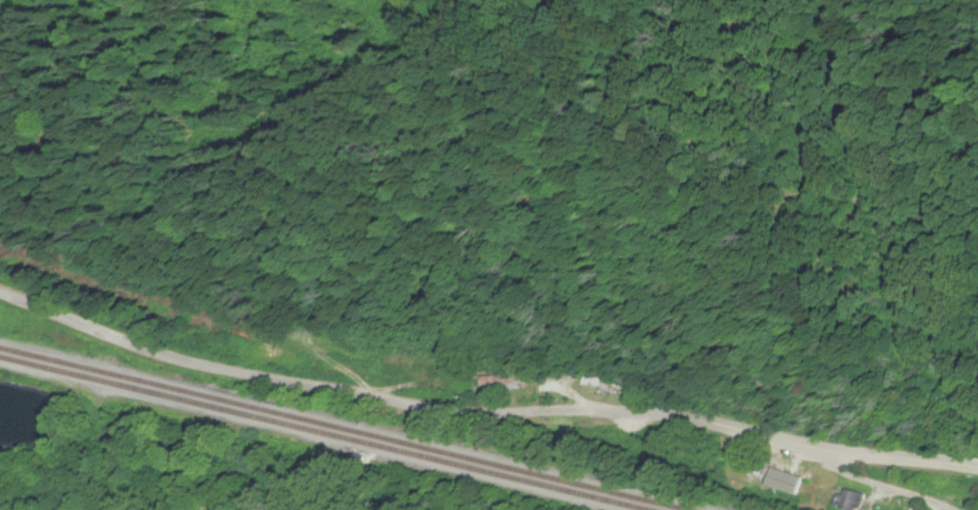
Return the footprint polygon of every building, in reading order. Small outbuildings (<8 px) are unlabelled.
[(627,381),(585,376),(584,386),(626,391),(627,381)] [(847,487),(838,509),(862,509),(868,495),(847,487)]
